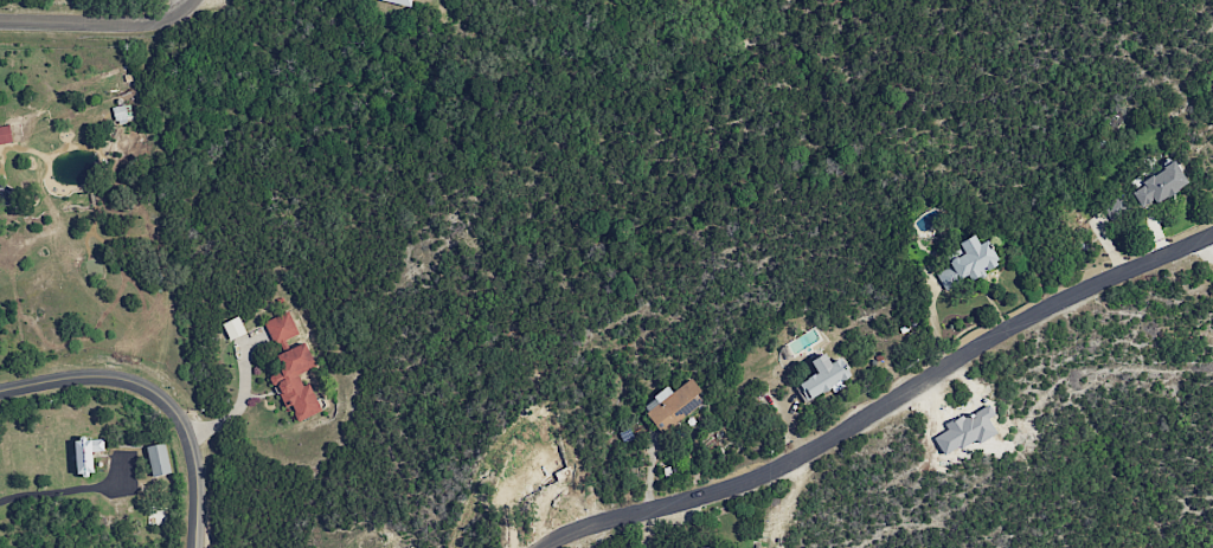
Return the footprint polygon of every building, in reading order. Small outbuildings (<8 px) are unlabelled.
[(12,142),(9,125),(0,127),(0,144),(12,142)] [(1129,190),(1143,211),(1186,182),(1173,161),(1129,190)] [(1102,206),(1111,221),(1131,209),(1122,194),(1102,206)] [(936,274),(945,290),(968,277),(970,281),(999,265),(986,240),(978,244),(973,234),(957,243),(963,252),(948,261),(950,266),(936,274)] [(299,336),(289,311),(264,321),(275,346),(299,336)] [(315,367),(305,343),(276,355),(282,370),(269,375),(284,408),(291,406),(298,422),(322,412),(309,383),(302,386),(297,375),(315,367)] [(810,360),(816,374),(796,384),(804,400),(850,378),(840,358),(829,363),(824,353),(810,360)] [(671,392),(668,387),(641,405),(661,434),(706,404),(690,380),(671,392)] [(103,438),(74,439),(76,474),(93,474),(92,452),(104,452),(103,438)] [(152,477),(170,473),(165,443),(146,447),(152,477)]
